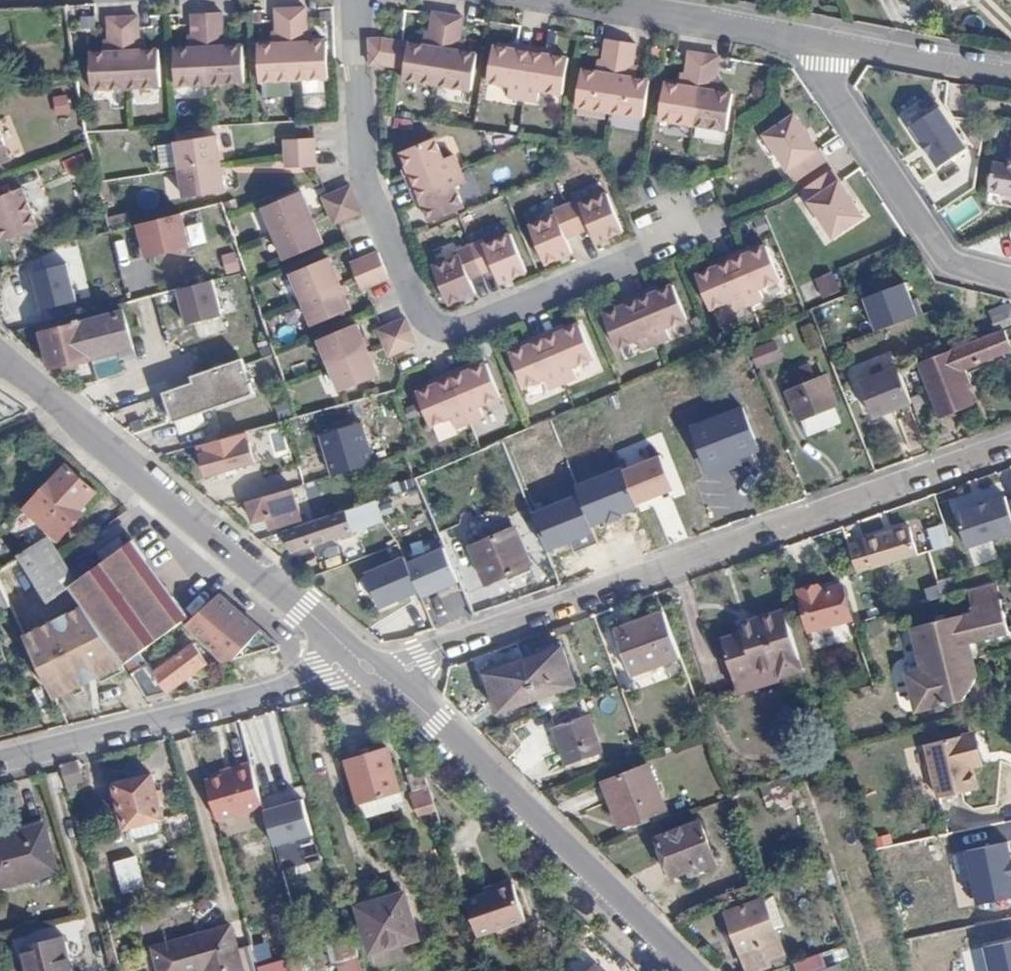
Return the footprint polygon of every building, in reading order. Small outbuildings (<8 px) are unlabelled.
[(304,7),(289,8),(291,37),(302,36),(306,31),(304,7)] [(291,37),(289,8),(275,9),(276,32),(278,35),(282,38),(291,37)] [(219,11),(205,12),(206,41),(217,40),(221,35),(219,11)] [(206,41),(205,12),(190,13),(192,37),(197,42),(206,41)] [(443,42),(448,13),(433,12),(429,34),(432,39),(434,40),(443,42)] [(459,38),(462,15),(448,13),(443,42),(454,44),(459,38)] [(121,16),(106,17),(107,40),(108,42),(113,46),(122,45),(121,16)] [(136,16),(121,16),(122,45),(133,44),(138,38),(136,16)] [(302,36),(291,37),(291,43),(312,42),(311,30),(306,31),(302,36)] [(291,43),(291,37),(282,38),(278,35),(276,32),(271,33),(271,44),(291,43)] [(217,40),(206,41),(206,47),(227,46),(226,34),(221,35),(217,40)] [(442,48),(443,42),(434,40),(432,39),(429,34),(424,34),(422,45),(442,48)] [(206,47),(206,41),(197,42),(192,37),(186,37),(187,48),(206,47)] [(367,69),(398,68),(397,37),(366,38),(367,69)] [(133,44),(122,45),(123,51),(143,50),(142,38),(138,38),(133,44)] [(463,39),(459,38),(454,44),(443,42),(442,48),(462,51),(463,39)] [(617,68),(621,41),(607,38),(603,60),(607,67),(617,68)] [(108,42),(107,40),(103,40),(103,52),(123,51),(122,45),(113,46),(108,42)] [(312,42),(291,43),(293,80),(327,78),(326,41),(312,42)] [(633,65),(636,43),(621,41),(617,68),(627,69),(629,69),(633,65)] [(293,80),(291,43),(271,44),(257,45),(259,82),(293,80)] [(403,80),(437,84),(442,48),(422,45),(408,44),(403,80)] [(227,46),(206,47),(208,85),(243,83),(241,45),(227,46)] [(523,99),(531,52),(493,46),(488,82),(510,85),(509,96),(523,99)] [(208,85),(206,47),(187,48),(172,49),(174,86),(208,85)] [(442,48),(437,84),(470,89),(476,53),(462,51),(442,48)] [(143,50),(123,51),(124,88),(159,86),(157,49),(143,50)] [(124,88),(123,51),(103,52),(89,53),(90,90),(124,88)] [(568,57),(531,52),(523,99),(539,101),(540,90),(563,93),(568,57)] [(701,82),(705,54),(691,52),(687,74),(691,81),(701,82)] [(716,79),(720,57),(705,54),(701,82),(711,83),(716,79)] [(616,75),(617,68),(607,67),(603,60),(598,60),(596,72),(616,75)] [(638,66),(633,65),(629,69),(627,69),(617,68),(616,75),(636,78),(638,66)] [(610,111),(616,75),(596,72),(582,69),(576,106),(610,111)] [(700,88),(701,82),(691,81),(687,74),(681,73),(680,85),(700,88)] [(651,80),(636,78),(616,75),(610,111),(645,116),(651,80)] [(721,80),(716,79),(711,83),(701,82),(700,88),(720,91),(721,80)] [(660,119),(694,125),(700,88),(680,85),(665,82),(660,119)] [(700,88),(694,125),(728,130),(733,94),(720,91),(700,88)] [(936,94),(902,107),(907,122),(942,109),(936,94)] [(57,117),(70,114),(67,95),(53,98),(57,117)] [(326,95),(303,98),(305,111),(328,108),(326,95)] [(910,128),(939,170),(969,150),(940,107),(910,128)] [(798,182),(828,161),(797,115),(766,135),(798,182)] [(10,160),(0,136),(0,164),(10,160)] [(173,141),(177,170),(218,164),(214,136),(173,141)] [(284,154),(313,152),(312,138),(283,140),(284,154)] [(415,187),(454,171),(448,157),(443,159),(434,139),(400,153),(415,187)] [(156,146),(160,169),(175,166),(171,143),(156,146)] [(1008,165),(993,162),(988,192),(1010,196),(1010,149),(1008,165)] [(71,176),(91,166),(83,151),(63,162),(71,176)] [(314,166),(313,152),(284,154),(284,168),(314,166)] [(218,164),(177,170),(181,198),(222,192),(218,164)] [(865,216),(833,170),(803,190),(835,236),(865,216)] [(460,184),(454,171),(415,187),(430,222),(463,208),(454,187),(460,184)] [(355,199),(350,187),(322,198),(327,211),(355,199)] [(1,242),(37,228),(20,188),(0,196),(0,240),(1,242)] [(262,207),(273,234),(311,218),(300,192),(262,207)] [(566,205),(578,233),(589,228),(596,243),(623,231),(606,194),(581,204),(579,199),(566,205)] [(355,199),(327,211),(333,223),(360,212),(355,199)] [(566,237),(578,233),(566,205),(553,210),(555,215),(529,226),(545,264),(572,252),(566,237)] [(183,213),(136,223),(134,210),(105,215),(109,236),(135,230),(142,261),(191,251),(183,213)] [(311,218),(273,234),(284,260),(322,244),(311,218)] [(202,221),(187,223),(190,244),(205,242),(202,221)] [(469,245),(481,273),(493,268),(499,283),(525,272),(510,234),(483,245),(482,240),(469,245)] [(58,244),(27,259),(41,308),(83,297),(67,242),(58,244)] [(469,278),(481,273),(469,245),(456,250),(458,255),(433,266),(449,304),(475,293),(469,278)] [(746,255),(732,261),(750,305),(764,299),(760,289),(781,280),(767,246),(746,255)] [(744,250),(730,256),(732,261),(746,255),(744,250)] [(350,265),(355,278),(383,266),(377,253),(350,265)] [(732,261),(730,256),(715,261),(717,267),(732,261)] [(290,275),(301,300),(339,284),(328,258),(290,275)] [(732,261),(717,267),(696,276),(711,309),(732,301),(737,311),(750,305),(732,261)] [(361,290),(388,278),(383,266),(355,278),(361,290)] [(815,280),(823,300),(842,292),(833,272),(815,280)] [(212,280),(175,290),(186,329),(223,319),(212,280)] [(339,284),(301,300),(312,326),(350,310),(339,284)] [(652,294),(638,300),(656,344),(670,339),(666,329),(687,319),(673,286),(652,294)] [(649,289),(636,295),(638,300),(652,294),(649,289)] [(638,300),(636,295),(622,300),(624,306),(638,300)] [(638,300),(624,306),(603,314),(617,348),(638,340),(643,350),(656,344),(638,300)] [(1010,326),(1010,324),(1004,304),(988,311),(996,332),(1003,329),(1010,326)] [(242,359),(245,366),(274,357),(272,351),(260,317),(259,314),(214,330),(225,363),(242,359)] [(50,369),(60,366),(130,348),(121,315),(40,335),(50,369)] [(378,331),(383,344),(411,332),(405,319),(378,331)] [(328,366),(367,350),(356,324),(317,340),(328,366)] [(544,339),(562,383),(576,377),(572,367),(593,359),(579,325),(558,333),(544,339)] [(555,328),(541,333),(544,339),(558,333),(555,328)] [(1003,329),(996,332),(920,362),(942,420),(973,409),(960,370),(1010,350),(1010,349),(1003,329)] [(388,356),(416,345),(411,332),(383,344),(388,356)] [(544,339),(541,333),(528,339),(530,345),(544,339)] [(549,389),(562,383),(544,339),(530,345),(509,354),(523,388),(544,379),(549,389)] [(773,340),(750,351),(759,370),(782,358),(773,340)] [(130,348),(60,366),(61,374),(131,356),(130,348)] [(378,376),(367,350),(328,366),(340,393),(378,376)] [(228,372),(245,366),(242,359),(225,363),(228,372)] [(192,382),(163,393),(173,423),(255,394),(251,383),(254,382),(253,378),(249,379),(245,366),(228,372),(225,363),(191,376),(192,382)] [(465,372),(451,378),(469,422),(483,416),(479,406),(500,397),(486,363),(465,372)] [(787,372),(794,390),(813,382),(805,364),(787,372)] [(462,367),(449,372),(451,378),(465,372),(462,367)] [(912,403),(909,398),(899,370),(898,368),(860,383),(873,418),(912,403)] [(451,378),(449,372),(435,378),(437,383),(451,378)] [(451,378),(437,383),(416,392),(430,426),(450,418),(455,428),(469,422),(451,378)] [(813,382),(794,390),(787,394),(798,421),(800,420),(832,406),(836,405),(824,378),(813,382)] [(912,403),(917,416),(930,409),(924,391),(909,398),(912,403)] [(384,401),(362,407),(369,427),(390,421),(384,401)] [(832,406),(800,420),(806,434),(838,422),(832,406)] [(708,468),(747,454),(756,450),(741,410),(693,428),(708,468)] [(286,453),(283,427),(266,428),(268,455),(286,453)] [(247,431),(198,445),(206,477),(256,464),(247,431)] [(749,462),(747,454),(708,468),(711,476),(749,462)] [(80,509),(96,492),(66,463),(23,508),(58,541),(85,513),(80,509)] [(0,467),(0,484),(12,479),(6,465),(0,467)] [(965,547),(1010,533),(1010,489),(1008,490),(1003,474),(967,485),(969,492),(950,498),(965,547)] [(382,520),(424,506),(416,487),(376,501),(382,520)] [(292,489),(246,502),(252,523),(265,519),(268,530),(301,521),(292,489)] [(376,501),(284,532),(291,553),(354,533),(353,531),(383,522),(382,520),(376,501)] [(565,523),(540,533),(553,565),(569,559),(567,553),(609,537),(603,521),(570,534),(565,523)] [(952,546),(944,524),(929,529),(937,550),(952,546)] [(909,528),(847,547),(855,568),(915,551),(909,528)] [(514,529),(469,549),(485,585),(531,565),(514,529)] [(80,602),(123,664),(132,658),(139,653),(182,622),(187,618),(133,541),(76,582),(59,556),(53,546),(46,536),(17,554),(46,602),(69,586),(80,602)] [(464,598),(453,572),(436,579),(446,605),(464,598)] [(935,581),(940,599),(956,594),(951,577),(935,581)] [(964,591),(968,607),(999,599),(995,582),(964,591)] [(819,584),(796,591),(808,631),(851,619),(841,585),(821,590),(819,584)] [(186,626),(222,663),(278,648),(218,595),(186,626)] [(909,629),(920,672),(971,658),(967,644),(1006,634),(999,599),(968,607),(969,614),(909,629)] [(55,617),(95,678),(123,664),(80,602),(55,617)] [(764,625),(742,632),(721,639),(738,692),(803,671),(782,608),(761,615),(764,625)] [(679,658),(662,610),(614,629),(632,677),(679,658)] [(739,622),(742,632),(764,625),(761,615),(739,622)] [(24,636),(54,699),(95,678),(55,617),(24,636)] [(153,673),(167,693),(208,663),(193,644),(153,673)] [(561,648),(484,675),(499,713),(575,686),(561,648)] [(136,664),(143,659),(139,653),(132,658),(136,664)] [(920,672),(904,676),(912,708),(928,704),(930,709),(960,702),(976,677),(971,658),(920,672)] [(129,675),(145,698),(167,693),(153,673),(146,663),(129,675)] [(1000,678),(1005,692),(1010,691),(1010,675),(1000,678)] [(928,704),(912,708),(913,713),(930,709),(928,704)] [(589,715),(551,729),(564,766),(603,753),(589,715)] [(974,739),(924,750),(935,801),(977,793),(972,773),(981,771),(974,739)] [(358,802),(400,790),(387,748),(346,761),(358,802)] [(83,781),(77,762),(59,767),(64,787),(83,781)] [(261,810),(253,763),(205,772),(214,818),(261,810)] [(427,786),(421,765),(406,769),(412,791),(427,786)] [(649,766),(602,783),(619,826),(665,810),(649,766)] [(270,804),(263,806),(276,848),(283,846),(290,870),(321,861),(293,768),(262,777),(270,804)] [(152,773),(114,784),(126,827),(131,826),(132,833),(140,836),(158,831),(160,826),(158,819),(164,817),(152,773)] [(787,775),(759,787),(762,794),(789,783),(787,775)] [(417,817),(435,810),(428,788),(410,793),(417,817)] [(698,821),(655,838),(671,877),(694,868),(696,871),(715,864),(698,821)] [(0,835),(0,887),(57,872),(44,823),(0,835)] [(978,901),(1010,894),(1010,846),(1009,839),(966,848),(978,901)] [(143,886),(134,857),(114,863),(123,892),(143,886)] [(514,883),(467,899),(478,935),(526,919),(514,883)] [(418,939),(404,892),(356,906),(371,953),(418,939)] [(759,947),(764,961),(783,954),(763,900),(725,914),(740,954),(743,954),(759,947)] [(258,915),(244,919),(251,944),(257,967),(297,956),(293,941),(268,949),(258,915)] [(237,949),(230,925),(152,947),(159,970),(243,970),(237,949)] [(356,956),(347,925),(333,929),(342,960),(356,956)] [(23,946),(29,970),(72,970),(63,936),(23,946)] [(987,947),(992,970),(1010,970),(1010,941),(987,947)] [(251,944),(237,949),(243,970),(258,970),(257,967),(251,944)] [(747,967),(764,961),(759,947),(743,954),(747,967)] [(297,956),(257,967),(258,970),(303,970),(298,955),(297,956)] [(342,960),(338,961),(341,970),(361,970),(356,956),(342,960)] [(587,965),(589,970),(604,970),(592,960),(587,965)]
